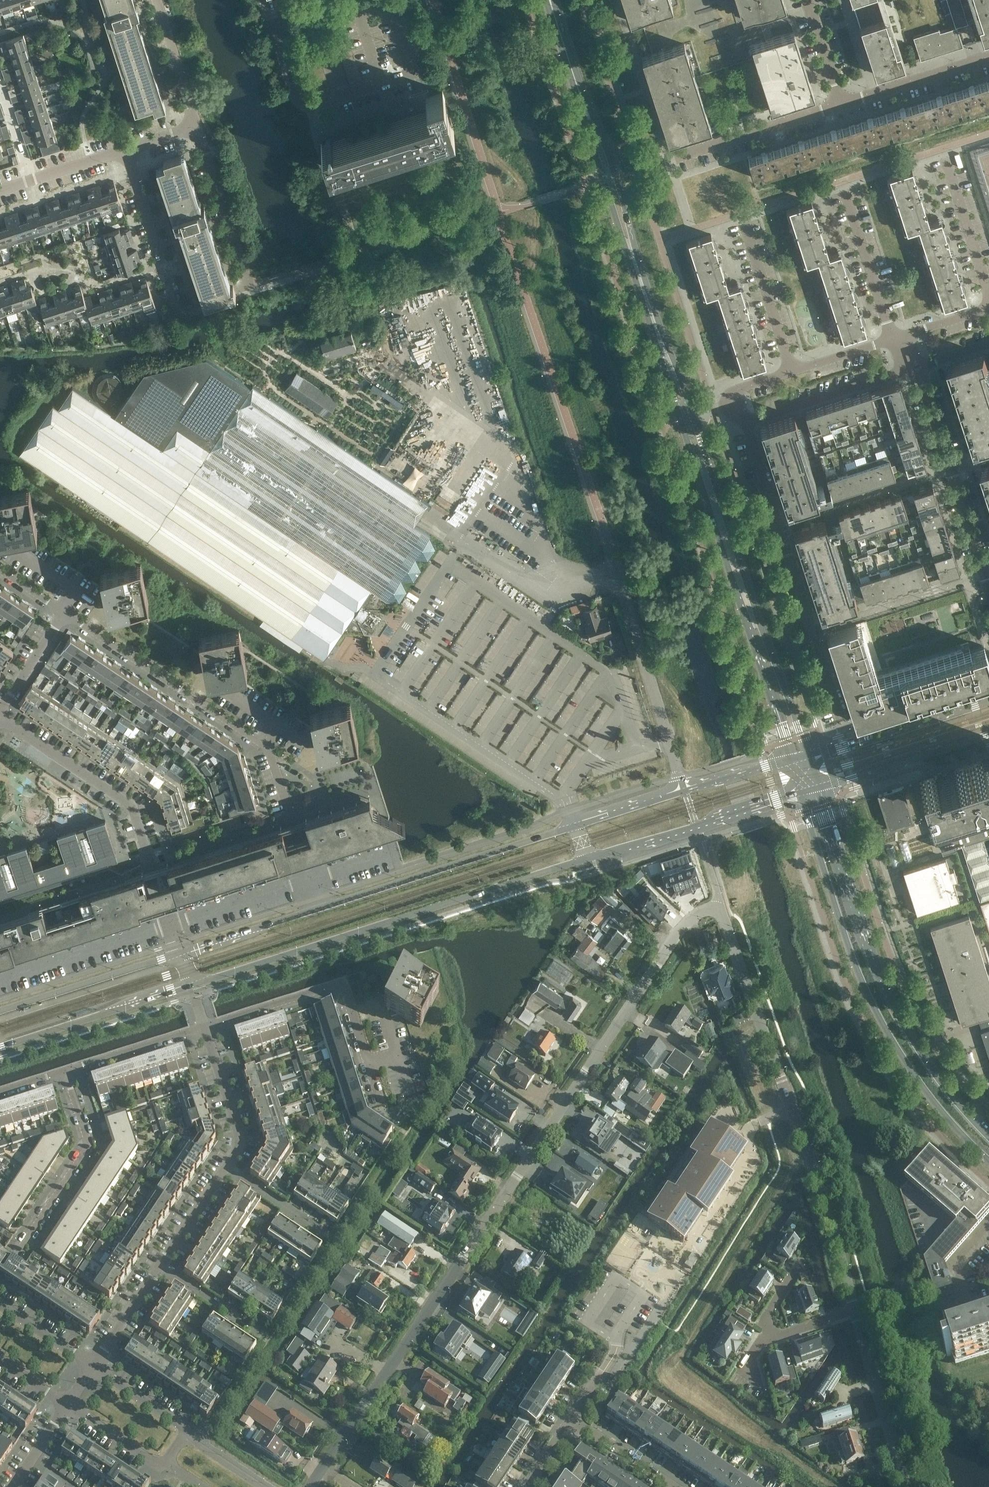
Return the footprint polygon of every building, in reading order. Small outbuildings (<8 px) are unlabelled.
[(10,0),(0,0),(0,4),(3,12),(13,8),(10,0)] [(21,0),(10,0),(13,8),(23,5),(21,0)] [(137,17),(139,16),(134,0),(102,0),(107,15),(104,16),(135,112),(153,106),(155,111),(166,108),(137,17)] [(755,57),(764,86),(795,76),(782,35),(766,40),(762,28),(758,14),(774,9),(771,0),(635,0),(641,18),(652,54),(675,126),(707,115),(695,76),(755,57)] [(875,74),(904,65),(883,0),(852,0),(875,74)] [(949,28),(956,26),(963,46),(971,43),(983,39),(988,37),(988,0),(940,0),(949,28)] [(956,26),(949,28),(940,31),(939,28),(913,36),(921,59),(963,46),(956,26)] [(782,35),(766,40),(751,45),(755,57),(762,80),(772,108),(793,101),(793,98),(795,98),(801,96),(801,98),(804,97),(802,93),(812,90),(804,63),(797,43),(794,31),(782,35)] [(27,45),(24,34),(6,40),(10,51),(27,45)] [(351,45),(349,39),(337,43),(339,49),(351,45)] [(30,55),(27,45),(10,51),(13,61),(30,55)] [(353,51),(351,45),(339,49),(341,55),(353,51)] [(319,55),(318,50),(306,54),(307,59),(319,55)] [(355,57),(353,51),(341,55),(343,60),(355,57)] [(34,66),(30,55),(13,61),(16,71),(34,66)] [(321,60),(319,55),(307,59),(309,64),(321,60)] [(356,62),(355,57),(343,60),(344,66),(356,62)] [(322,65),(321,60),(309,64),(310,69),(322,65)] [(358,68),(356,62),(344,66),(346,72),(358,68)] [(324,70),(322,65),(310,69),(312,74),(324,70)] [(37,76),(34,66),(16,71),(19,82),(37,76)] [(360,74),(358,68),(346,72),(348,78),(360,74)] [(326,75),(324,70),(312,74),(314,79),(326,75)] [(362,80),(360,74),(348,78),(350,83),(362,80)] [(327,80),(326,75),(314,79),(315,84),(327,80)] [(40,86),(37,76),(19,82),(23,92),(40,86)] [(329,85),(327,80),(315,84),(317,89),(329,85)] [(330,90),(329,85),(317,89),(318,94),(330,90)] [(43,97),(40,86),(23,92),(26,102),(43,97)] [(56,95),(63,108),(74,102),(67,89),(56,95)] [(328,166),(447,128),(453,126),(447,106),(441,108),(439,101),(445,99),(442,90),(430,94),(429,90),(410,96),(415,110),(429,105),(429,104),(433,103),(433,111),(322,147),(323,149),(328,166)] [(47,107),(43,97),(26,102),(29,112),(47,107)] [(50,117),(47,107),(29,112),(33,123),(50,117)] [(53,127),(50,117),(33,123),(36,133),(53,127)] [(57,138),(53,127),(36,133),(39,144),(57,138)] [(60,149),(57,138),(39,144),(43,155),(50,153),(50,152),(59,150),(60,149)] [(16,151),(14,145),(7,147),(9,153),(16,151)] [(231,286),(205,208),(204,205),(201,206),(184,154),(164,161),(165,166),(156,169),(176,228),(179,227),(204,304),(230,295),(230,296),(236,294),(233,286),(231,286)] [(920,193),(916,183),(918,183),(919,181),(917,177),(916,176),(914,177),(912,169),(889,176),(897,200),(920,193)] [(123,208),(114,181),(107,183),(110,192),(106,193),(112,211),(123,208)] [(112,211),(106,193),(102,194),(99,185),(93,187),(102,215),(112,211)] [(102,215),(93,187),(86,190),(89,199),(86,200),(92,218),(102,215)] [(92,218),(86,200),(82,201),(79,192),(72,194),(81,221),(92,218)] [(928,213),(928,212),(927,208),(926,207),(924,208),(920,193),(897,200),(907,231),(918,228),(918,227),(929,223),(926,214),(928,213)] [(81,221),(72,194),(66,196),(69,205),(65,207),(71,225),(81,221)] [(71,225),(65,207),(61,208),(58,199),(52,201),(61,228),(71,225)] [(61,228),(52,201),(45,203),(48,212),(45,213),(51,232),(61,228)] [(819,225),(816,215),(818,215),(818,213),(817,210),(816,209),(814,209),(812,201),(789,209),(796,233),(819,225)] [(51,232),(45,213),(41,215),(38,206),(31,208),(40,235),(51,232)] [(40,235),(31,208),(25,210),(28,219),(24,220),(30,238),(40,235)] [(30,238),(24,220),(20,222),(17,212),(11,215),(20,242),(30,238)] [(20,242),(11,215),(4,217),(7,226),(4,227),(10,245),(20,242)] [(950,239),(949,236),(948,235),(946,235),(941,220),(929,223),(918,227),(918,228),(928,258),(951,251),(948,242),(950,241),(950,239)] [(828,246),(828,244),(827,241),(826,240),(824,240),(819,225),(796,233),(806,264),(818,260),(818,259),(829,256),(826,246),(828,246)] [(4,227),(0,228),(0,248),(10,245),(4,227)] [(105,245),(132,236),(130,229),(121,232),(119,228),(101,234),(105,245)] [(719,258),(716,248),(717,247),(718,246),(717,242),(715,241),(714,242),(711,234),(688,241),(696,265),(719,258)] [(126,249),(125,245),(134,242),(132,236),(105,245),(108,255),(126,249)] [(112,265),(139,256),(137,250),(128,253),(126,249),(108,255),(112,265)] [(959,276),(956,267),(958,266),(958,264),(957,261),(956,260),(954,260),(951,251),(928,258),(936,283),(959,276)] [(849,272),(848,268),(847,267),(845,268),(840,252),(829,256),(818,259),(818,260),(828,291),(850,283),(847,274),(849,273),(849,272)] [(133,270),(132,266),(141,263),(139,256),(112,265),(115,276),(133,270)] [(727,278),(728,276),(726,273),(725,272),(723,272),(719,258),(696,265),(706,296),(717,292),(728,288),(725,279),(727,278)] [(964,292),(966,291),(966,290),(965,286),(964,285),(962,286),(959,276),(936,283),(944,307),(966,299),(964,292)] [(155,304),(146,277),(139,279),(142,288),(138,290),(144,308),(155,304)] [(37,305),(31,286),(27,288),(24,278),(18,281),(27,308),(37,305)] [(27,308),(18,281),(11,283),(14,292),(11,293),(17,311),(27,308)] [(144,308),(138,290),(135,291),(132,282),(125,284),(134,311),(144,308)] [(859,308),(855,299),(857,298),(858,297),(856,293),(855,292),(853,293),(850,283),(828,291),(836,316),(859,308)] [(134,311),(125,284),(118,286),(121,295),(118,296),(124,314),(134,311)] [(749,304),(748,300),(747,299),(745,300),(740,284),(728,288),(717,292),(727,323),(750,316),(747,306),(749,306),(749,304)] [(11,293),(7,294),(4,285),(0,287),(0,296),(6,315),(17,311),(11,293)] [(89,312),(84,297),(80,285),(73,287),(76,296),(73,298),(79,316),(89,312)] [(124,314),(118,296),(114,298),(111,288),(104,291),(114,318),(124,314)] [(79,316),(73,298),(69,299),(66,290),(59,292),(68,319),(79,316)] [(114,318),(104,291),(98,293),(101,302),(97,303),(103,321),(114,318)] [(68,319),(59,292),(53,294),(56,303),(52,304),(58,323),(68,319)] [(103,321),(97,303),(94,304),(90,295),(84,297),(89,312),(93,325),(103,321)] [(58,323),(52,304),(48,306),(45,296),(39,299),(48,326),(58,323)] [(864,324),(865,324),(866,322),(865,318),(863,317),(862,318),(859,308),(836,316),(843,339),(866,332),(864,324)] [(758,341),(755,331),(757,331),(757,329),(756,326),(755,324),(753,325),(750,316),(727,323),(735,348),(758,341)] [(356,347),(351,332),(343,334),(342,331),(332,334),(333,337),(321,341),(325,356),(320,358),(321,362),(329,360),(328,356),(356,347)] [(763,356),(765,356),(765,354),(764,351),(763,350),(761,350),(758,341),(735,348),(743,371),(766,364),(763,356)] [(987,365),(988,365),(985,354),(955,364),(955,365),(952,366),(954,372),(957,371),(959,378),(957,379),(959,386),(962,385),(964,392),(961,393),(963,400),(966,399),(968,406),(965,407),(968,413),(970,412),(973,419),(970,420),(972,427),(975,426),(977,433),(974,434),(976,441),(979,440),(982,448),(988,446),(988,371),(987,365)] [(414,524),(428,503),(253,385),(251,387),(206,357),(144,372),(115,415),(73,386),(58,408),(53,404),(19,454),(323,659),(344,628),(363,629),(364,633),(379,634),(384,627),(388,621),(381,608),(378,607),(384,598),(387,599),(400,600),(407,589),(402,578),(414,579),(421,568),(416,557),(428,558),(436,547),(430,535),(414,524)] [(337,400),(297,372),(285,389),(326,417),(337,400)] [(97,378),(96,379),(95,380),(94,382),(94,383),(93,384),(93,385),(92,386),(92,387),(92,388),(92,389),(92,390),(92,393),(93,395),(93,396),(94,398),(95,400),(97,401),(98,402),(100,403),(101,404),(102,405),(103,405),(105,405),(107,406),(108,406),(110,406),(112,405),(114,405),(115,404),(117,403),(118,402),(119,401),(120,400),(121,398),(122,396),(123,395),(123,394),(123,393),(124,391),(124,390),(124,388),(123,388),(123,386),(123,384),(122,383),(121,382),(121,381),(120,379),(119,379),(118,378),(117,377),(115,376),(114,375),(113,375),(111,374),(109,374),(107,374),(105,374),(103,375),(102,375),(100,376),(99,377),(98,377),(97,378)] [(899,382),(880,388),(883,398),(902,392),(899,382)] [(901,453),(898,444),(895,435),(892,426),(889,416),(886,407),(883,398),(880,388),(870,391),(875,404),(865,408),(856,410),(847,413),(837,416),(828,419),(819,422),(809,425),(828,484),(839,480),(849,477),(860,474),(870,470),(880,467),(891,464),(895,476),(907,472),(904,462),(901,453)] [(873,398),(870,391),(861,394),(867,413),(868,418),(878,415),(875,404),(874,401),(873,398)] [(905,401),(902,392),(883,398),(886,407),(905,401)] [(867,413),(861,394),(851,397),(857,416),(867,413)] [(857,416),(851,397),(842,400),(848,419),(857,416)] [(848,419),(842,400),(833,403),(839,422),(848,419)] [(908,410),(905,401),(886,407),(889,416),(908,410)] [(839,422),(833,403),(824,406),(830,425),(839,422)] [(830,425),(824,406),(815,409),(821,428),(830,425)] [(821,428),(815,409),(805,412),(809,425),(813,436),(822,432),(821,428)] [(911,419),(908,410),(889,416),(892,425),(911,419)] [(818,491),(799,430),(797,427),(798,426),(794,416),(766,425),(766,426),(762,427),(764,433),(768,432),(770,439),(767,440),(769,447),(772,446),(774,453),(771,454),(773,461),(777,460),(779,467),(775,468),(777,474),(781,473),(783,480),(780,481),(782,488),(785,487),(788,494),(784,495),(786,502),(790,501),(793,509),(818,501),(818,500),(832,496),(828,484),(817,487),(818,491)] [(316,417),(312,422),(318,426),(322,420),(316,417)] [(914,429),(911,419),(892,425),(895,435),(914,429)] [(917,438),(914,429),(895,435),(898,444),(917,438)] [(901,453),(920,447),(917,438),(898,444),(901,453)] [(923,456),(920,447),(901,453),(904,462),(923,456)] [(888,453),(877,456),(884,480),(895,476),(893,469),(892,466),(891,464),(891,463),(888,453)] [(884,480),(877,456),(867,460),(874,483),(884,480)] [(926,466),(923,456),(904,462),(907,472),(926,466)] [(874,483),(867,460),(856,463),(858,468),(864,486),(874,483)] [(864,486),(858,468),(848,471),(853,490),(864,486)] [(853,490),(848,471),(837,474),(843,493),(853,490)] [(843,493),(837,474),(826,478),(828,484),(832,496),(843,493)] [(936,496),(932,485),(925,487),(925,486),(919,488),(919,489),(913,491),(916,502),(936,496)] [(33,509),(29,490),(0,496),(0,538),(2,538),(37,530),(33,509)] [(930,544),(926,534),(924,526),(923,523),(920,513),(916,502),(913,492),(901,496),(905,508),(895,511),(885,515),(874,518),(864,521),(854,525),(842,528),(861,587),(873,584),(883,580),(893,577),(903,574),(914,570),(924,567),(928,579),(940,576),(936,565),(933,554),(930,544)] [(903,502),(901,496),(901,495),(900,494),(894,496),(895,497),(891,499),(897,518),(907,515),(906,511),(905,508),(905,506),(903,502)] [(938,502),(936,496),(916,502),(920,513),(940,506),(939,506),(938,502)] [(899,523),(891,499),(890,497),(884,499),(884,501),(880,502),(888,526),(899,523)] [(888,526),(880,502),(880,501),(874,502),(874,504),(870,505),(878,529),(888,526)] [(878,529),(870,505),(870,504),(863,506),(864,507),(860,509),(868,533),(878,529)] [(941,512),(940,506),(920,513),(923,523),(943,517),(943,516),(942,517),(941,512)] [(868,533),(860,509),(859,507),(853,509),(854,511),(850,512),(856,531),(857,536),(868,533)] [(856,531),(850,512),(849,510),(843,512),(843,514),(838,516),(842,527),(842,528),(845,535),(856,531)] [(832,531),(842,527),(838,516),(825,520),(817,522),(816,521),(810,523),(811,524),(799,528),(799,529),(796,530),(798,536),(801,535),(803,542),(800,543),(803,550),(805,549),(808,556),(805,557),(807,564),(810,563),(812,570),(809,571),(811,577),(814,577),(817,584),(814,585),(816,591),(819,590),(821,597),(818,598),(820,605),(823,604),(825,611),(826,613),(838,609),(838,610),(844,608),(844,607),(856,603),(853,592),(851,593),(831,531),(832,530),(832,531)] [(945,523),(943,517),(923,523),(926,534),(946,527),(944,523),(945,523)] [(947,532),(946,527),(926,534),(930,544),(950,538),(948,532),(947,532)] [(950,538),(930,544),(933,554),(953,548),(951,542),(949,538),(950,538)] [(953,548),(933,554),(936,565),(956,558),(954,553),(953,549),(953,548)] [(920,555),(910,559),(918,583),(922,582),(922,583),(929,581),(928,579),(926,573),(925,569),(924,567),(923,564),(920,555)] [(956,559),(956,558),(936,565),(940,576),(946,574),(947,575),(953,573),(952,572),(959,570),(956,559)] [(918,584),(918,583),(910,559),(900,562),(907,586),(911,585),(912,586),(918,584)] [(149,604),(141,564),(120,568),(101,572),(107,606),(109,612),(131,608),(149,604)] [(907,586),(901,567),(891,570),(897,590),(901,588),(902,590),(908,588),(907,586)] [(881,574),(879,569),(869,572),(870,577),(877,596),(881,595),(881,596),(887,594),(887,593),(881,574)] [(898,591),(897,590),(891,570),(881,574),(887,593),(891,592),(891,593),(898,591)] [(877,598),(877,596),(870,577),(859,581),(861,587),(865,600),(870,598),(871,600),(877,598)] [(15,598),(10,595),(12,592),(8,590),(0,601),(0,610),(5,614),(15,598)] [(14,620),(26,602),(23,599),(20,601),(15,598),(5,614),(14,620)] [(33,621),(28,618),(33,611),(34,611),(28,607),(29,603),(26,602),(14,620),(20,624),(17,634),(22,637),(33,621)] [(612,633),(607,617),(601,619),(596,606),(583,610),(587,624),(585,624),(590,640),(612,633)] [(984,645),(964,652),(963,648),(873,677),(856,624),(827,633),(855,722),(988,679),(988,662),(984,645)] [(243,649),(242,646),(239,630),(199,638),(203,656),(207,678),(211,677),(247,670),(243,649)] [(70,657),(82,639),(79,636),(77,639),(70,635),(71,636),(66,643),(61,640),(51,656),(56,660),(64,653),(70,657)] [(79,663),(90,648),(85,644),(86,641),(82,639),(70,657),(79,663)] [(0,642),(0,656),(5,660),(6,659),(8,655),(10,656),(13,651),(0,642)] [(88,669),(100,651),(97,648),(95,651),(90,648),(79,663),(88,669)] [(97,675),(108,660),(102,656),(104,653),(100,651),(88,669),(97,675)] [(106,681),(118,663),(115,660),(113,663),(108,660),(97,675),(106,681)] [(115,687),(126,671),(120,668),(122,665),(118,663),(106,681),(115,687)] [(60,675),(50,668),(47,672),(57,679),(60,675)] [(124,693),(136,675),(133,672),(131,675),(126,671),(115,687),(124,693)] [(133,699),(144,684),(138,680),(140,677),(136,675),(124,693),(133,699)] [(79,687),(69,681),(66,685),(76,692),(79,687)] [(29,710),(42,690),(33,683),(20,702),(25,705),(24,707),(29,710)] [(142,705),(154,687),(151,684),(149,687),(144,684),(133,699),(142,705)] [(151,711),(162,696),(157,692),(158,689),(154,687),(142,705),(151,711)] [(38,717),(52,696),(42,690),(29,710),(29,711),(31,709),(34,711),(33,713),(38,717)] [(98,700),(88,694),(85,698),(95,704),(98,700)] [(48,723),(61,702),(52,696),(38,717),(39,717),(40,715),(44,718),(43,719),(48,723)] [(160,717),(172,699),(169,696),(167,699),(162,696),(151,711),(160,717)] [(169,723),(180,708),(175,704),(176,701),(172,699),(160,717),(169,723)] [(57,729),(71,709),(61,702),(48,723),(49,722),(53,724),(52,726),(57,729)] [(358,744),(350,704),(331,708),(310,712),(317,747),(318,752),(358,744)] [(117,713),(107,706),(104,710),(114,717),(117,713)] [(178,729),(190,711),(187,708),(185,711),(180,708),(169,723),(178,729)] [(67,736),(81,715),(71,709),(57,729),(58,730),(59,728),(63,730),(62,732),(67,736)] [(187,735),(198,720),(193,716),(194,713),(190,711),(178,729),(187,735)] [(77,742),(90,722),(81,715),(67,736),(68,736),(69,734),(72,737),(71,738),(77,742)] [(136,725),(126,719),(123,723),(133,730),(136,725)] [(196,741),(208,723),(205,720),(203,723),(198,720),(187,735),(196,741)] [(86,748),(100,728),(90,722),(77,742),(78,741),(82,743),(81,745),(86,748)] [(206,747),(216,732),(211,728),(212,725),(208,723),(196,741),(206,747)] [(95,755),(109,734),(100,728),(86,748),(87,749),(88,747),(91,749),(90,751),(95,755)] [(155,738),(149,734),(145,731),(142,736),(152,742),(155,738)] [(215,753),(227,735),(223,733),(221,735),(216,732),(206,747),(215,753)] [(105,761),(119,740),(109,734),(95,755),(96,755),(97,753),(101,756),(100,757),(105,761)] [(222,758),(238,746),(229,740),(230,737),(227,735),(215,753),(222,758)] [(114,767),(128,747),(119,740),(105,761),(106,761),(107,760),(110,762),(109,764),(114,767)] [(13,755),(16,748),(6,743),(0,755),(0,760),(13,766),(17,757),(13,755)] [(174,751),(164,744),(161,748),(171,755),(174,751)] [(241,757),(238,746),(222,758),(225,767),(245,760),(245,756),(241,757)] [(124,774),(138,753),(128,747),(114,767),(115,768),(116,766),(120,768),(119,770),(124,774)] [(133,780),(147,759),(138,753),(124,774),(126,772),(129,775),(128,776),(133,780)] [(983,760),(957,769),(954,770),(947,772),(920,781),(930,811),(942,849),(961,843),(961,844),(982,837),(988,857),(988,758),(983,760)] [(143,786),(157,766),(147,759),(133,780),(134,780),(135,779),(139,781),(138,783),(143,786)] [(246,771),(244,765),(247,764),(245,760),(225,767),(228,777),(246,771)] [(153,793),(166,772),(157,766),(143,786),(144,787),(145,785),(148,787),(147,789),(153,793)] [(252,781),(251,777),(248,777),(246,771),(228,777),(231,787),(252,781)] [(160,798),(181,782),(166,772),(153,793),(154,791),(158,794),(157,795),(160,798)] [(252,792),(251,786),(254,785),(252,781),(231,787),(235,798),(252,792)] [(186,799),(181,782),(160,798),(161,802),(163,801),(165,805),(163,806),(186,799)] [(213,797),(209,785),(204,787),(208,798),(213,797)] [(913,821),(902,787),(883,793),(883,791),(881,792),(882,793),(878,794),(889,826),(889,828),(913,821)] [(246,806),(255,803),(256,804),(256,803),(259,802),(258,797),(254,798),(252,792),(235,798),(237,805),(228,811),(230,816),(248,811),(248,810),(247,810),(246,806)] [(89,927),(108,921),(293,861),(317,854),(405,825),(393,819),(373,808),(370,798),(205,851),(130,875),(126,877),(124,870),(121,871),(109,865),(107,859),(117,856),(105,821),(87,826),(87,827),(76,830),(58,836),(65,859),(59,861),(40,867),(34,869),(27,847),(27,846),(8,852),(0,855),(0,894),(2,899),(0,900),(0,955),(89,927)] [(190,810),(186,799),(163,806),(165,813),(167,812),(168,816),(166,817),(190,810)] [(205,824),(203,815),(193,819),(190,810),(166,817),(168,823),(170,823),(172,828),(181,825),(183,832),(205,824)] [(982,837),(961,844),(988,930),(988,857),(982,837)] [(695,864),(694,863),(693,861),(693,862),(689,850),(661,859),(662,864),(669,861),(672,869),(663,871),(667,882),(668,882),(671,889),(680,886),(680,888),(691,884),(690,882),(699,879),(696,870),(697,869),(695,864)] [(959,898),(946,858),(949,857),(949,856),(903,870),(917,913),(962,898),(962,897),(959,898)] [(616,904),(619,900),(605,888),(601,892),(616,904)] [(666,902),(656,890),(644,900),(648,904),(645,906),(650,912),(652,910),(655,912),(666,902)] [(597,922),(613,904),(600,893),(585,912),(597,922)] [(969,914),(930,926),(961,1023),(978,1018),(982,1030),(980,1031),(988,1057),(988,977),(969,914)] [(631,938),(618,928),(618,927),(616,924),(617,923),(614,921),(609,927),(610,928),(609,930),(608,930),(603,936),(608,940),(604,944),(618,955),(631,938)] [(591,956),(592,955),(588,953),(598,940),(588,933),(572,954),(570,956),(599,978),(607,968),(591,956)] [(572,954),(560,945),(556,950),(568,959),(570,956),(572,954)] [(573,972),(553,959),(546,970),(566,983),(573,972)] [(733,991),(726,972),(723,965),(709,970),(711,976),(705,978),(710,989),(716,987),(719,996),(733,991)] [(420,1027),(439,991),(403,972),(384,1009),(420,1027)] [(569,1003),(562,998),(563,996),(540,981),(533,991),(556,1006),(558,1004),(565,1009),(563,1012),(571,1018),(581,1003),(573,997),(569,1003)] [(335,1013),(333,1007),(336,1006),(334,1001),(331,1002),(331,1001),(330,1002),(331,1002),(314,1008),(317,1019),(335,1013)] [(529,1024),(535,1014),(525,1008),(519,1017),(529,1024)] [(677,1034),(690,1016),(677,1008),(665,1026),(677,1034)] [(341,1022),(340,1018),(337,1019),(335,1013),(317,1019),(320,1029),(341,1022)] [(749,1020),(746,1014),(737,1018),(740,1024),(749,1020)] [(290,1037),(283,1018),(274,1021),(274,1024),(280,1041),(290,1037)] [(700,1030),(703,1024),(696,1020),(693,1026),(700,1030)] [(280,1041),(274,1024),(274,1021),(264,1024),(271,1044),(280,1041)] [(341,1034),(340,1028),(343,1026),(341,1022),(320,1029),(324,1039),(341,1034)] [(271,1044),(264,1024),(255,1027),(256,1029),(262,1046),(271,1044)] [(262,1046),(256,1029),(255,1027),(246,1030),(252,1049),(262,1046)] [(252,1049),(246,1030),(236,1033),(242,1053),(252,1049)] [(545,1056),(555,1041),(554,1040),(555,1038),(550,1035),(549,1037),(541,1031),(533,1043),(536,1044),(533,1048),(545,1056)] [(348,1043),(347,1039),(343,1039),(341,1034),(324,1039),(327,1050),(348,1043)] [(693,1064),(675,1052),(671,1057),(664,1052),(665,1050),(650,1039),(636,1059),(648,1067),(648,1069),(652,1072),(654,1071),(657,1067),(657,1065),(655,1064),(658,1060),(666,1065),(665,1066),(683,1078),(693,1064)] [(703,1052),(687,1040),(682,1047),(699,1059),(703,1052)] [(348,1054),(346,1048),(349,1047),(348,1043),(327,1050),(330,1060),(348,1054)] [(189,1070),(184,1053),(183,1050),(173,1053),(179,1073),(189,1070)] [(179,1073),(173,1053),(163,1056),(164,1059),(169,1076),(179,1073)] [(354,1064),(353,1059),(350,1060),(348,1054),(330,1060),(334,1070),(354,1064)] [(169,1076),(164,1059),(163,1056),(156,1059),(154,1059),(161,1079),(169,1076)] [(161,1079),(154,1059),(146,1062),(147,1065),(152,1082),(161,1079)] [(534,1076),(510,1060),(507,1065),(513,1069),(513,1072),(509,1079),(525,1090),(534,1076)] [(152,1082),(147,1065),(146,1062),(137,1065),(143,1084),(152,1082)] [(270,1076),(266,1064),(245,1071),(246,1076),(244,1077),(247,1084),(248,1083),(248,1082),(270,1076)] [(355,1075),(353,1069),(356,1067),(354,1064),(334,1070),(337,1081),(355,1075)] [(143,1084),(137,1065),(129,1067),(129,1070),(135,1087),(143,1084)] [(135,1087),(129,1070),(129,1067),(120,1070),(126,1090),(135,1087)] [(126,1090),(120,1070),(111,1073),(112,1076),(118,1093),(126,1090)] [(118,1093),(112,1076),(111,1073),(103,1076),(109,1095),(118,1093)] [(361,1084),(360,1080),(357,1081),(355,1075),(337,1081),(340,1091),(361,1084)] [(109,1095),(103,1076),(93,1079),(94,1081),(93,1082),(99,1099),(109,1095)] [(273,1087),(270,1076),(248,1082),(248,1083),(250,1087),(248,1088),(250,1095),(252,1094),(252,1093),(273,1087)] [(490,1097),(484,1106),(510,1123),(515,1114),(514,1114),(518,1109),(490,1091),(494,1086),(479,1076),(473,1085),(490,1097)] [(649,1123),(666,1100),(656,1093),(651,1100),(641,1093),(646,1087),(638,1081),(634,1087),(631,1085),(629,1088),(617,1079),(606,1096),(617,1104),(619,1101),(649,1123)] [(361,1096),(359,1090),(363,1088),(361,1084),(340,1091),(344,1101),(361,1096)] [(277,1097),(273,1087),(252,1093),(252,1094),(253,1098),(251,1099),(254,1105),(255,1105),(255,1104),(277,1097)] [(204,1099),(202,1093),(200,1093),(199,1088),(177,1095),(181,1106),(204,1099)] [(58,1112),(53,1095),(52,1092),(42,1095),(48,1115),(58,1112)] [(48,1115),(42,1095),(33,1098),(34,1101),(39,1118),(48,1115)] [(367,1105),(367,1101),(363,1101),(361,1096),(344,1101),(347,1112),(367,1105)] [(280,1108),(277,1097),(255,1104),(255,1105),(257,1109),(255,1110),(257,1116),(259,1116),(259,1115),(280,1108)] [(39,1118),(34,1101),(33,1098),(24,1101),(31,1121),(39,1118)] [(208,1110),(207,1107),(206,1103),(204,1104),(203,1100),(205,1099),(204,1099),(181,1106),(184,1117),(208,1110)] [(31,1121),(24,1101),(16,1104),(17,1106),(22,1123),(31,1121)] [(22,1123),(17,1106),(16,1104),(7,1106),(14,1126),(22,1123)] [(351,1126),(367,1114),(366,1110),(369,1109),(367,1105),(347,1112),(351,1126)] [(7,1106),(0,1109),(0,1113),(5,1129),(14,1126),(7,1106)] [(284,1119),(280,1108),(259,1115),(259,1116),(260,1120),(258,1121),(261,1127),(262,1127),(262,1126),(284,1119)] [(212,1121),(209,1114),(208,1115),(206,1111),(208,1110),(184,1117),(188,1129),(196,1126),(210,1122),(212,1121)] [(130,1123),(126,1113),(108,1119),(106,1120),(109,1130),(130,1123)] [(364,1134),(376,1116),(373,1114),(370,1116),(367,1114),(351,1126),(364,1134)] [(373,1140),(383,1125),(378,1121),(380,1118),(376,1116),(364,1134),(372,1140),(373,1140)] [(606,1116),(602,1122),(597,1119),(583,1139),(598,1150),(601,1145),(610,1151),(621,1135),(614,1130),(618,1124),(606,1116)] [(476,1120),(471,1117),(468,1122),(473,1125),(467,1134),(466,1135),(467,1135),(476,1141),(475,1141),(481,1145),(490,1151),(491,1152),(492,1151),(491,1151),(494,1146),(494,1147),(498,1141),(501,1136),(501,1137),(502,1136),(501,1135),(500,1134),(492,1129),(486,1125),(486,1126),(477,1120),(476,1120)] [(287,1130),(284,1119),(262,1126),(262,1127),(264,1131),(262,1132),(264,1138),(266,1138),(266,1137),(287,1130)] [(215,1132),(213,1125),(211,1126),(210,1122),(196,1126),(199,1137),(215,1139),(213,1132),(215,1132)] [(133,1133),(130,1123),(109,1130),(112,1140),(133,1133)] [(388,1139),(392,1132),(393,1132),(394,1132),(393,1131),(394,1129),(391,1126),(388,1128),(383,1125),(373,1140),(372,1140),(371,1143),(384,1152),(391,1142),(391,1141),(388,1139)] [(707,1217),(731,1180),(727,1177),(746,1149),(710,1125),(648,1219),(683,1242),(702,1214),(707,1217)] [(294,1150),(287,1130),(266,1137),(266,1138),(267,1142),(265,1142),(267,1147),(294,1150)] [(60,1153),(68,1142),(65,1133),(43,1140),(42,1141),(60,1153)] [(138,1148),(133,1133),(112,1140),(114,1145),(138,1148)] [(632,1145),(645,1154),(651,1146),(632,1133),(627,1141),(632,1145)] [(213,1146),(212,1145),(215,1139),(199,1137),(193,1146),(205,1154),(208,1151),(209,1152),(213,1146)] [(60,1153),(42,1141),(37,1150),(55,1162),(60,1153)] [(205,1154),(193,1146),(186,1142),(180,1152),(200,1165),(201,1165),(199,1164),(201,1160),(203,1161),(207,1155),(205,1154)] [(129,1162),(138,1148),(114,1145),(111,1150),(113,1151),(129,1162)] [(282,1168),(294,1150),(267,1147),(264,1150),(266,1151),(264,1155),(263,1155),(282,1168)] [(55,1162),(37,1150),(31,1158),(49,1170),(55,1162)] [(129,1162),(113,1151),(111,1150),(105,1158),(123,1170),(129,1162)] [(988,1354),(988,1325),(967,1332),(966,1327),(946,1264),(987,1216),(988,1214),(988,1201),(952,1169),(931,1150),(906,1178),(909,1180),(957,1223),(925,1259),(947,1328),(948,1332),(950,1338),(947,1338),(950,1349),(945,1350),(947,1357),(952,1355),(956,1365),(988,1354)] [(466,1188),(478,1169),(452,1151),(443,1165),(461,1177),(450,1194),(462,1202),(470,1190),(466,1188)] [(200,1165),(180,1152),(173,1161),(194,1175),(194,1174),(193,1173),(195,1170),(197,1171),(200,1165)] [(282,1168),(263,1155),(264,1155),(262,1154),(258,1160),(260,1161),(257,1164),(257,1165),(276,1177),(282,1168)] [(592,1176),(599,1166),(582,1154),(575,1165),(592,1176)] [(49,1170),(31,1158),(26,1167),(44,1179),(49,1170)] [(123,1170),(105,1158),(99,1167),(102,1168),(117,1179),(123,1170)] [(194,1175),(173,1161),(167,1171),(188,1184),(186,1183),(189,1179),(190,1180),(194,1175)] [(276,1177),(257,1165),(257,1164),(256,1163),(252,1169),(253,1170),(250,1175),(269,1187),(276,1177)] [(616,1163),(614,1167),(627,1176),(630,1172),(616,1163)] [(44,1179),(26,1167),(20,1175),(38,1187),(44,1179)] [(117,1179),(102,1168),(99,1167),(94,1175),(112,1187),(117,1179)] [(587,1190),(589,1192),(590,1191),(594,1185),(587,1181),(571,1170),(568,1176),(563,1173),(561,1175),(558,1180),(556,1179),(549,1189),(551,1190),(558,1195),(560,1193),(560,1192),(568,1198),(569,1198),(574,1201),(583,1187),(587,1190)] [(188,1184),(167,1171),(161,1180),(181,1194),(181,1193),(180,1192),(182,1189),(184,1190),(188,1184)] [(38,1187),(20,1175),(14,1184),(32,1196),(38,1187)] [(112,1187),(94,1175),(88,1184),(90,1185),(106,1196),(112,1187)] [(413,1183),(430,1194),(435,1186),(418,1175),(413,1183)] [(305,1202),(316,1185),(305,1178),(294,1195),(305,1202)] [(181,1194),(161,1180),(154,1190),(175,1203),(174,1202),(176,1198),(178,1199),(181,1194)] [(400,1196),(408,1183),(404,1181),(396,1194),(400,1196)] [(32,1196),(14,1184),(9,1192),(26,1204),(32,1196)] [(106,1196),(90,1185),(88,1184),(82,1192),(100,1204),(106,1196)] [(315,1209),(327,1192),(316,1185),(305,1202),(315,1209)] [(261,1200),(240,1186),(237,1192),(238,1193),(236,1196),(235,1197),(254,1210),(261,1200)] [(175,1203),(154,1190),(148,1199),(169,1213),(169,1212),(167,1211),(170,1208),(171,1209),(175,1203)] [(26,1204),(9,1192),(3,1201),(21,1213),(26,1204)] [(100,1204),(82,1192),(77,1201),(79,1202),(95,1213),(100,1204)] [(326,1216),(337,1199),(327,1192),(315,1209),(326,1216)] [(254,1210),(235,1197),(236,1196),(234,1195),(230,1201),(232,1202),(229,1206),(229,1207),(248,1219),(254,1210)] [(169,1213),(148,1199),(142,1209),(162,1222),(161,1221),(163,1217),(165,1218),(169,1213)] [(337,1224),(348,1206),(337,1199),(326,1216),(337,1224)] [(3,1201),(0,1205),(0,1211),(15,1221),(21,1213),(3,1201)] [(95,1213),(79,1202),(77,1201),(71,1209),(89,1221),(95,1213)] [(454,1214),(437,1202),(433,1209),(429,1206),(423,1215),(427,1217),(423,1224),(440,1235),(454,1214)] [(601,1202),(590,1217),(597,1221),(607,1206),(601,1202)] [(248,1219),(229,1207),(229,1206),(228,1205),(224,1211),(226,1212),(223,1215),(223,1216),(242,1229),(248,1219)] [(89,1221),(71,1209),(65,1218),(68,1219),(83,1230),(89,1221)] [(162,1222),(142,1209),(135,1218),(156,1232),(156,1231),(155,1230),(157,1227),(159,1228),(162,1222)] [(0,1211),(0,1224),(9,1230),(15,1221),(0,1211)] [(242,1229),(223,1216),(223,1215),(221,1214),(218,1220),(219,1221),(217,1225),(216,1225),(235,1238),(242,1229)] [(410,1247),(417,1235),(386,1214),(378,1226),(395,1237),(388,1246),(397,1252),(396,1253),(411,1263),(416,1256),(407,1251),(410,1247)] [(538,1271),(558,1242),(571,1222),(560,1214),(547,1234),(544,1239),(548,1242),(531,1267),(538,1271)] [(279,1242),(290,1224),(279,1217),(268,1234),(279,1242)] [(83,1230),(68,1219),(65,1218),(60,1226),(78,1238),(83,1230)] [(156,1232),(135,1218),(129,1228),(150,1241),(148,1240),(151,1236),(152,1237),(156,1232)] [(235,1238),(216,1225),(217,1225),(215,1224),(211,1230),(213,1231),(210,1234),(210,1235),(229,1248),(235,1238)] [(289,1249),(301,1231),(290,1224),(279,1242),(289,1249)] [(78,1238),(60,1226),(54,1235),(56,1236),(72,1247),(78,1238)] [(150,1241),(129,1228),(123,1237),(143,1251),(144,1250),(142,1249),(144,1246),(146,1247),(150,1241)] [(300,1256),(311,1238),(301,1231),(289,1249),(300,1256)] [(229,1248),(210,1235),(210,1234),(209,1233),(205,1239),(207,1240),(204,1244),(223,1257),(229,1248)] [(787,1260),(788,1261),(793,1254),(793,1255),(795,1251),(800,1244),(783,1233),(777,1241),(781,1244),(773,1257),(784,1264),(787,1260)] [(72,1247),(56,1236),(54,1235),(48,1243),(66,1255),(72,1247)] [(394,1255),(381,1246),(381,1247),(372,1241),(373,1241),(366,1236),(360,1245),(373,1254),(368,1260),(381,1269),(386,1261),(396,1268),(398,1264),(406,1270),(411,1263),(396,1253),(394,1255)] [(143,1251),(123,1237),(116,1247),(137,1260),(135,1259),(138,1255),(140,1256),(143,1251)] [(310,1263),(322,1245),(311,1238),(300,1256),(310,1263)] [(66,1255),(48,1243),(42,1252),(60,1264),(66,1255)] [(223,1257),(204,1244),(203,1243),(199,1249),(200,1250),(198,1253),(197,1254),(216,1266),(223,1257)] [(137,1260),(116,1247),(110,1256),(130,1270),(131,1269),(129,1268),(132,1265),(133,1266),(137,1260)] [(517,1282),(531,1262),(515,1251),(501,1272),(517,1282)] [(13,1259),(2,1252),(0,1255),(0,1273),(3,1275),(13,1259)] [(216,1266),(197,1254),(198,1253),(196,1252),(192,1258),(194,1259),(192,1263),(191,1263),(210,1276),(216,1266)] [(699,1257),(693,1252),(684,1265),(691,1269),(699,1257)] [(130,1270),(110,1256),(104,1266),(124,1279),(123,1278),(125,1274),(127,1275),(130,1270)] [(14,1283),(25,1267),(15,1260),(13,1259),(3,1275),(4,1276),(6,1278),(5,1280),(10,1283),(12,1281),(14,1283)] [(210,1276),(191,1263),(192,1263),(190,1262),(186,1268),(188,1269),(184,1273),(203,1286),(210,1276)] [(354,1282),(360,1274),(346,1265),(331,1288),(344,1297),(350,1287),(356,1291),(360,1286),(354,1282)] [(124,1279),(104,1266),(97,1275),(118,1289),(118,1288),(117,1287),(119,1284),(121,1285),(124,1279)] [(21,1288),(32,1272),(25,1267),(14,1283),(12,1285),(18,1288),(19,1286),(21,1288)] [(769,1290),(774,1283),(771,1281),(773,1277),(762,1270),(760,1274),(759,1274),(759,1275),(749,1290),(751,1292),(748,1296),(758,1303),(761,1299),(763,1300),(767,1293),(770,1290),(769,1290)] [(374,1293),(384,1279),(372,1271),(359,1290),(362,1293),(365,1287),(374,1293)] [(29,1293),(40,1277),(32,1272),(21,1288),(20,1290),(25,1293),(27,1291),(29,1293)] [(118,1289),(97,1275),(91,1285),(109,1298),(113,1293),(114,1294),(118,1289)] [(239,1301),(251,1284),(240,1276),(228,1294),(239,1301)] [(37,1298),(47,1282),(40,1277),(29,1293),(28,1295),(33,1298),(34,1296),(36,1298),(37,1298)] [(44,1303),(55,1287),(47,1282),(37,1298),(36,1298),(35,1300),(40,1303),(42,1301),(44,1303)] [(249,1308),(261,1291),(251,1284),(239,1301),(249,1308)] [(195,1298),(175,1285),(171,1290),(172,1292),(170,1295),(170,1296),(188,1308),(195,1298)] [(797,1290),(805,1315),(818,1310),(810,1286),(797,1290)] [(52,1308),(62,1292),(55,1287),(44,1303),(42,1305),(48,1308),(49,1306),(51,1308),(52,1308)] [(386,1301),(374,1293),(365,1287),(362,1293),(357,1299),(378,1313),(386,1301)] [(462,1313),(469,1318),(471,1316),(476,1319),(480,1312),(483,1313),(488,1306),(495,1311),(500,1303),(498,1302),(502,1296),(493,1290),(489,1295),(476,1287),(471,1295),(470,1295),(469,1296),(469,1297),(467,1300),(467,1299),(466,1301),(467,1301),(461,1310),(463,1311),(462,1313)] [(260,1315),(272,1298),(261,1291),(249,1308),(260,1315)] [(59,1313),(70,1297),(62,1292),(52,1308),(51,1308),(50,1310),(55,1313),(57,1311),(59,1313)] [(188,1308),(170,1296),(170,1295),(168,1294),(164,1300),(166,1301),(164,1305),(163,1305),(182,1318),(188,1308)] [(319,1340),(332,1320),(340,1308),(342,1306),(325,1295),(292,1344),(300,1349),(310,1334),(319,1340)] [(66,1318),(77,1302),(70,1297),(59,1313),(57,1315),(63,1318),(64,1316),(66,1318)] [(271,1322),(283,1305),(272,1298),(260,1315),(271,1322)] [(74,1323),(85,1307),(77,1302),(66,1318),(65,1320),(70,1323),(72,1321),(74,1323)] [(182,1318),(163,1305),(164,1305),(162,1304),(158,1309),(160,1310),(157,1314),(157,1315),(176,1327),(182,1318)] [(81,1328),(92,1312),(85,1307),(74,1323),(72,1325),(78,1328),(79,1326),(81,1328)] [(741,1307),(737,1313),(749,1321),(753,1315),(741,1307)] [(350,1331),(357,1319),(340,1308),(332,1320),(350,1331)] [(532,1310),(517,1332),(524,1337),(539,1315),(532,1310)] [(89,1333),(100,1317),(92,1312),(81,1328),(80,1330),(85,1333),(87,1331),(89,1333)] [(176,1327),(157,1315),(157,1314),(156,1313),(152,1319),(153,1320),(150,1325),(169,1337),(176,1327)] [(213,1340),(224,1323),(214,1316),(202,1333),(213,1340)] [(731,1353),(734,1355),(740,1347),(737,1345),(742,1337),(742,1336),(741,1336),(740,1335),(745,1327),(730,1317),(717,1337),(719,1338),(710,1351),(714,1354),(715,1355),(715,1354),(725,1361),(726,1362),(726,1361),(731,1353)] [(223,1347),(235,1330),(224,1323),(213,1340),(223,1347)] [(465,1348),(472,1338),(454,1325),(447,1335),(448,1336),(446,1339),(442,1336),(434,1347),(452,1359),(460,1349),(459,1348),(461,1345),(465,1348)] [(234,1354),(245,1337),(235,1330),(223,1347),(234,1354)] [(245,1362),(256,1344),(245,1337),(234,1354),(245,1362)] [(823,1357),(817,1339),(796,1346),(797,1350),(792,1352),(797,1366),(823,1357)] [(476,1340),(471,1347),(485,1357),(491,1351),(476,1340)] [(133,1362),(144,1346),(136,1341),(125,1357),(128,1359),(127,1361),(132,1364),(133,1362)] [(310,1356),(300,1349),(292,1344),(287,1352),(293,1356),(287,1364),(299,1372),(310,1356)] [(141,1367),(151,1351),(144,1346),(133,1362),(136,1364),(134,1366),(139,1369),(141,1367)] [(148,1372),(159,1356),(151,1351),(141,1367),(143,1369),(142,1371),(147,1374),(148,1372)] [(574,1368),(569,1364),(573,1360),(563,1353),(561,1359),(557,1356),(550,1366),(568,1378),(574,1368)] [(489,1384),(505,1360),(495,1354),(483,1371),(488,1374),(484,1381),(489,1384)] [(156,1377),(166,1361),(159,1356),(148,1372),(150,1374),(149,1376),(154,1379),(156,1377)] [(768,1360),(775,1386),(788,1382),(796,1380),(792,1367),(789,1368),(785,1369),(782,1356),(768,1360)] [(327,1386),(338,1369),(319,1357),(311,1369),(314,1371),(306,1383),(324,1395),(329,1387),(327,1386)] [(586,1365),(591,1368),(595,1362),(590,1359),(586,1365)] [(163,1382),(174,1366),(166,1361),(156,1377),(158,1379),(157,1381),(162,1384),(163,1382)] [(171,1387),(181,1371),(174,1366),(163,1382),(165,1384),(164,1386),(169,1389),(171,1387)] [(568,1378),(550,1366),(544,1375),(561,1387),(568,1378)] [(178,1392),(189,1376),(181,1371),(171,1387),(173,1389),(171,1391),(177,1394),(178,1392)] [(450,1385),(428,1371),(420,1383),(427,1387),(423,1393),(444,1408),(453,1396),(446,1391),(450,1385)] [(824,1404),(835,1387),(840,1379),(831,1373),(826,1381),(814,1398),(824,1404)] [(561,1387),(544,1375),(537,1385),(555,1397),(561,1387)] [(186,1397),(196,1381),(189,1376),(178,1392),(180,1394),(179,1396),(184,1399),(186,1397)] [(228,1387),(231,1382),(225,1378),(222,1383),(228,1387)] [(193,1402),(204,1386),(196,1381),(186,1397),(188,1399),(186,1401),(192,1404),(193,1402)] [(555,1397),(537,1385),(531,1394),(548,1406),(555,1397)] [(201,1407),(208,1396),(209,1396),(212,1391),(211,1391),(204,1386),(193,1402),(195,1404),(194,1406),(199,1409),(201,1407)] [(13,1397),(11,1396),(11,1395),(6,1392),(0,1401),(0,1412),(3,1414),(13,1397)] [(548,1406),(531,1394),(525,1404),(542,1415),(548,1406)] [(465,1395),(461,1401),(468,1405),(471,1400),(465,1395)] [(615,1423),(628,1403),(615,1395),(609,1404),(610,1405),(610,1404),(612,1406),(605,1417),(615,1423)] [(218,1402),(209,1396),(208,1396),(201,1407),(203,1409),(200,1414),(207,1418),(218,1402)] [(21,1402),(18,1401),(19,1400),(14,1397),(13,1397),(3,1414),(10,1419),(21,1402)] [(18,1424),(29,1407),(28,1407),(26,1406),(26,1405),(21,1402),(10,1419),(18,1424)] [(281,1420),(255,1402),(247,1414),(246,1416),(272,1433),(279,1422),(281,1420)] [(624,1429),(637,1409),(628,1403),(615,1423),(624,1429)] [(542,1415),(525,1404),(518,1414),(522,1416),(518,1420),(528,1427),(530,1422),(535,1425),(542,1415)] [(26,1429),(36,1413),(33,1411),(34,1410),(29,1407),(28,1407),(29,1407),(18,1424),(26,1429)] [(413,1425),(420,1415),(410,1409),(409,1410),(404,1407),(397,1417),(402,1420),(399,1424),(409,1431),(413,1425)] [(288,1408),(281,1420),(279,1422),(283,1425),(303,1438),(306,1434),(307,1433),(310,1430),(309,1428),(312,1424),(288,1408)] [(633,1435),(646,1415),(637,1409),(624,1429),(633,1435)] [(851,1420),(848,1409),(819,1418),(823,1429),(842,1423),(851,1420)] [(642,1441),(655,1421),(646,1415),(633,1435),(642,1441)] [(533,1437),(524,1431),(524,1430),(525,1431),(527,1428),(528,1427),(518,1420),(517,1421),(515,1424),(516,1425),(515,1424),(508,1434),(526,1447),(533,1437)] [(651,1447),(664,1427),(655,1421),(642,1441),(651,1447)] [(660,1453),(673,1433),(664,1427),(651,1447),(660,1453)] [(290,1452),(259,1432),(252,1443),(283,1463),(290,1452)] [(669,1459),(682,1439),(673,1433),(660,1453),(669,1459)] [(526,1447),(508,1434),(502,1444),(520,1456),(526,1447)] [(864,1459),(859,1443),(856,1434),(839,1440),(846,1464),(864,1459)] [(69,1458),(80,1442),(81,1441),(76,1438),(75,1438),(72,1436),(61,1453),(69,1458)] [(0,1439),(0,1450),(8,1455),(8,1454),(12,1448),(13,1448),(0,1439)] [(678,1465),(691,1445),(682,1439),(669,1459),(678,1465)] [(77,1463),(88,1447),(88,1446),(83,1443),(83,1444),(80,1442),(69,1458),(77,1463)] [(520,1456),(502,1444),(495,1453),(514,1466),(520,1456)] [(687,1471),(700,1451),(691,1445),(678,1465),(687,1471)] [(84,1468),(95,1452),(96,1451),(91,1448),(90,1449),(88,1447),(77,1463),(84,1468)] [(599,1460),(580,1448),(574,1457),(582,1462),(593,1469),(599,1460)] [(696,1477),(709,1457),(700,1451),(687,1471),(696,1477)] [(92,1473),(103,1457),(103,1456),(98,1453),(98,1454),(95,1452),(84,1468),(92,1473)] [(514,1466),(495,1453),(489,1463),(507,1475),(514,1466)] [(99,1478),(110,1462),(111,1461),(106,1458),(105,1459),(103,1457),(92,1473),(99,1478)] [(705,1483),(718,1463),(709,1457),(696,1477),(705,1483)] [(395,1464),(392,1467),(378,1458),(370,1469),(385,1479),(388,1475),(393,1479),(392,1481),(400,1486),(416,1486),(421,1481),(395,1464)] [(597,1483),(608,1466),(599,1460),(593,1469),(588,1477),(595,1482),(597,1483)] [(107,1483),(118,1467),(118,1466),(113,1463),(110,1462),(99,1478),(107,1483)] [(588,1477),(593,1469),(582,1462),(571,1479),(570,1479),(581,1486),(588,1477)] [(507,1475),(489,1463),(482,1472),(501,1485),(507,1475)] [(727,1469),(718,1463),(705,1483),(711,1486),(715,1486),(727,1469)] [(617,1472),(608,1466),(597,1483),(598,1484),(603,1486),(607,1486),(617,1472)] [(125,1472),(126,1471),(121,1468),(120,1468),(118,1467),(107,1483),(113,1486),(115,1486),(125,1472)] [(736,1475),(727,1469),(715,1486),(728,1486),(736,1475)] [(133,1477),(133,1476),(128,1473),(125,1472),(115,1486),(126,1486),(133,1477)] [(482,1472),(476,1482),(477,1483),(476,1483),(474,1486),(473,1486),(499,1486),(501,1485),(482,1472)] [(626,1478),(617,1472),(607,1486),(620,1486),(626,1478)] [(47,1475),(47,1476),(41,1485),(44,1486),(64,1486),(65,1486),(47,1475)] [(570,1479),(571,1479),(565,1475),(559,1485),(563,1486),(581,1486),(570,1479)] [(745,1481),(736,1475),(728,1486),(741,1486),(745,1481)] [(140,1482),(141,1481),(136,1478),(135,1478),(133,1477),(126,1486),(137,1486),(140,1482)] [(635,1484),(626,1478),(620,1486),(633,1486),(635,1484)] [(151,1483),(145,1479),(142,1483),(140,1482),(137,1486),(148,1486),(151,1483)]
